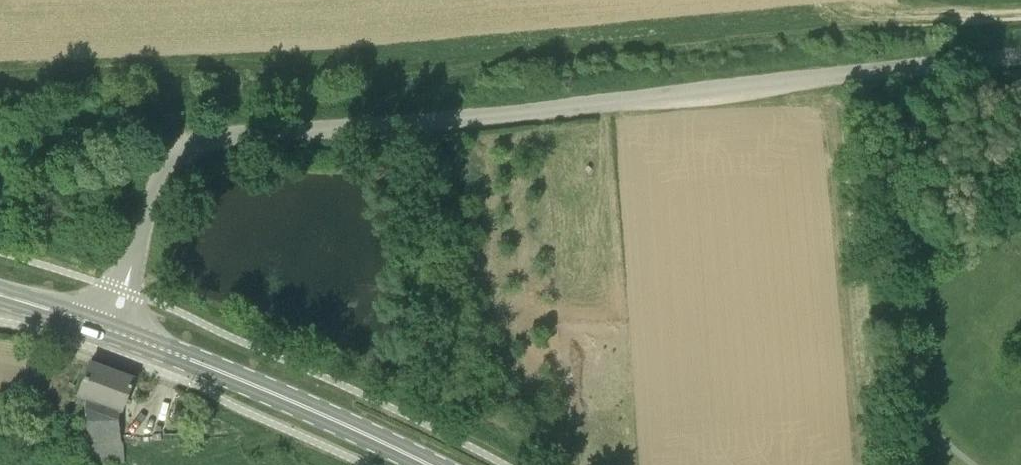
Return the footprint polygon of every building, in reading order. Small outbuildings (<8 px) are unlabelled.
[(90,363),(90,364),(83,380),(88,464),(125,463),(118,418),(132,377),(90,363)]
